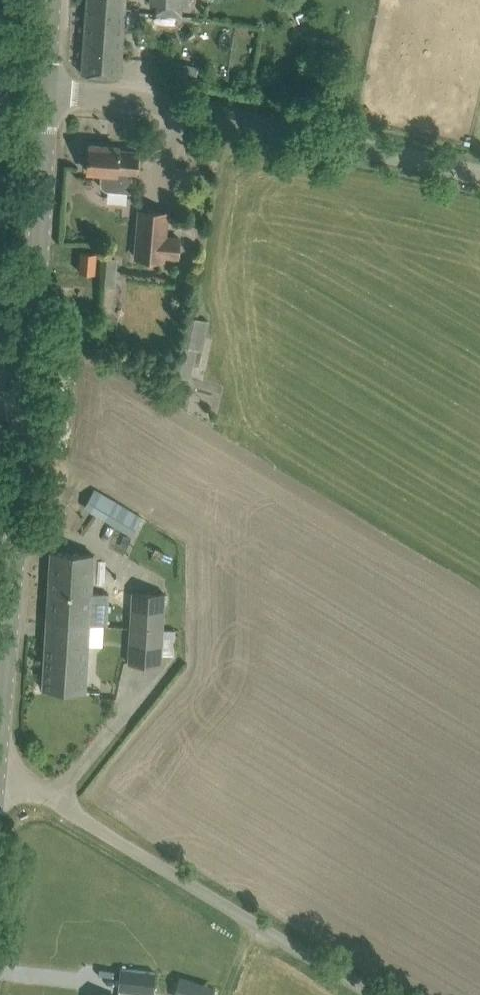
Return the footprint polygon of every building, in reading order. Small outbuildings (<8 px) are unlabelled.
[(120,76),(125,0),(87,0),(82,74),(120,76)] [(150,4),(157,4),(157,13),(181,15),(182,5),(188,5),(188,0),(151,0),(150,4)] [(90,145),(88,171),(101,172),(100,182),(101,185),(102,188),(105,190),(108,191),(131,193),(133,172),(137,173),(138,152),(119,150),(119,147),(90,145)] [(163,260),(163,256),(178,257),(179,237),(165,236),(167,213),(140,210),(135,257),(163,260)] [(80,272),(94,273),(96,252),(81,251),(80,272)] [(110,256),(108,277),(117,278),(119,257),(110,256)] [(204,350),(209,327),(211,321),(187,316),(180,345),(173,375),(190,379),(197,348),(204,350)] [(143,517),(112,499),(95,489),(85,507),(133,535),(143,517)] [(94,554),(71,553),(51,552),(47,621),(89,624),(89,625),(107,626),(108,606),(109,593),(91,592),(94,554)] [(131,628),(161,630),(163,594),(133,592),(131,628)] [(85,691),(89,625),(89,624),(47,621),(43,689),(85,691)] [(159,665),(161,630),(131,628),(129,663),(159,665)] [(156,972),(121,968),(119,990),(153,994),(156,972)] [(218,988),(183,975),(176,994),(215,994),(218,988)]
